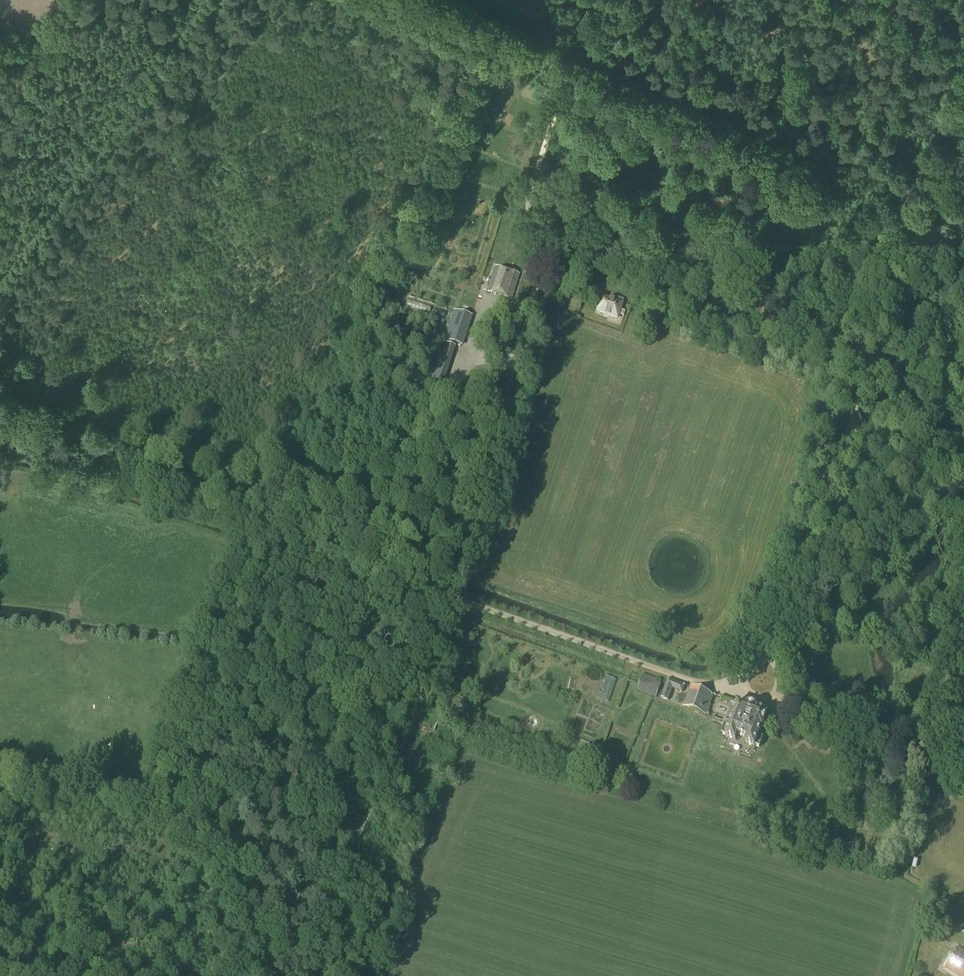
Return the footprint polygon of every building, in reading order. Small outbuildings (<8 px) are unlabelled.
[(510,300),(518,275),(495,268),(488,293),(510,300)] [(597,288),(589,285),(588,288),(586,287),(584,293),(596,297),(598,291),(597,290),(597,288)] [(621,300),(610,296),(609,300),(602,298),(597,312),(615,318),(621,300)] [(462,346),(471,316),(453,310),(443,340),(462,346)] [(459,662),(462,651),(456,649),(453,660),(459,662)] [(656,698),(661,685),(655,682),(656,680),(644,675),(638,690),(650,695),(656,698)] [(682,693),(684,686),(667,680),(661,698),(668,701),(673,689),(682,693)] [(705,715),(711,694),(689,688),(683,708),(705,715)] [(762,728),(767,713),(736,702),(731,718),(732,718),(731,722),(714,716),(712,721),(724,726),(721,734),(726,736),(726,737),(735,740),(737,735),(746,739),(744,744),(754,748),(755,746),(759,747),(762,738),(758,737),(761,728),(762,728)] [(533,726),(539,730),(543,724),(537,720),(533,726)] [(874,818),(875,816),(871,815),(870,817),(867,816),(864,824),(875,828),(878,819),(874,818)] [(956,948),(943,968),(956,975),(963,975),(963,952),(956,948)]
